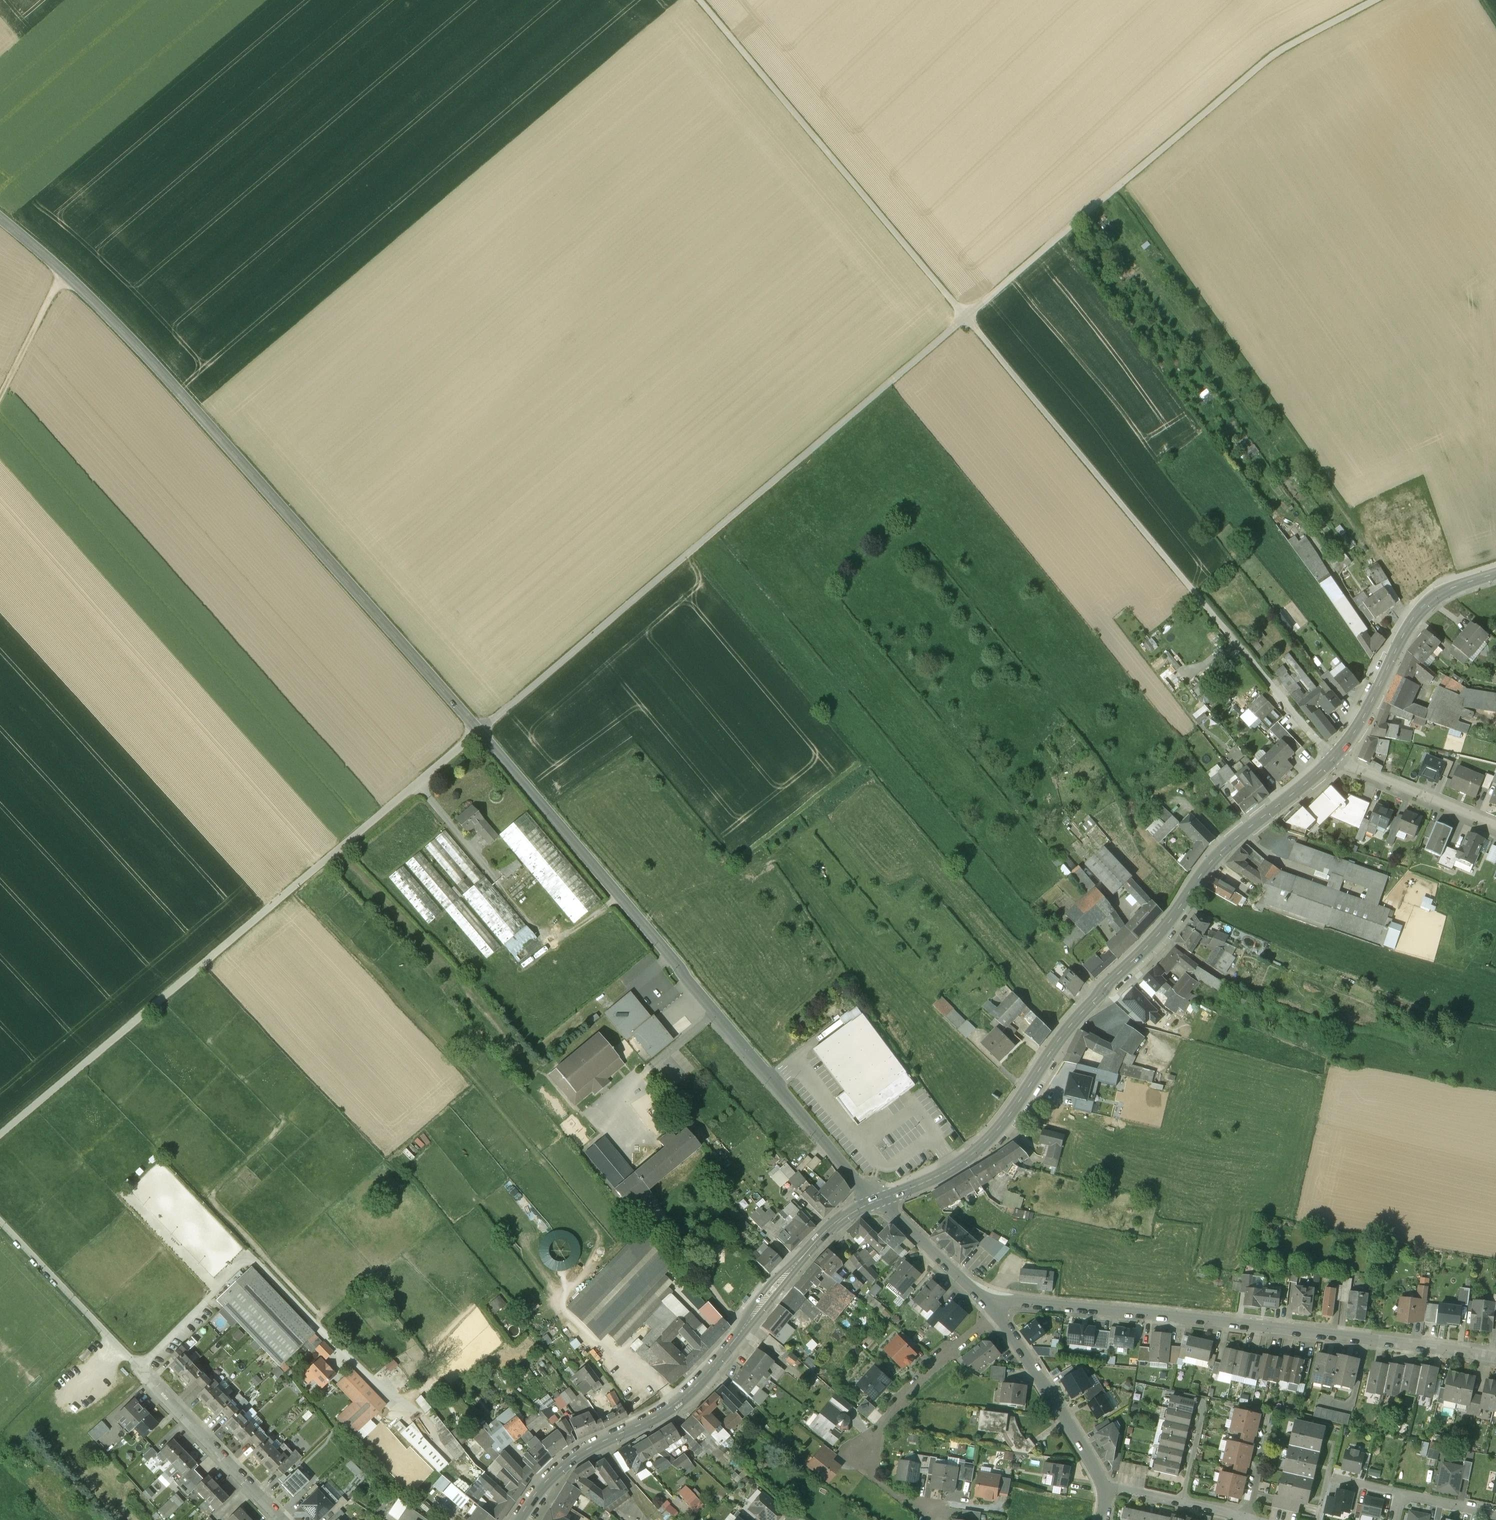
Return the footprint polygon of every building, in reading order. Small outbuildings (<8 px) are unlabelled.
[(1249,448),(1245,441),(1238,447),(1248,460),(1258,452),(1253,445),(1249,448)] [(1297,535),(1285,519),(1276,525),(1288,541),(1295,537),(1297,535)] [(1298,542),(1295,537),(1288,541),(1292,547),(1298,542)] [(1316,553),(1305,537),(1298,542),(1292,547),(1322,588),(1331,581),(1327,574),(1328,573),(1316,553)] [(1448,546),(1442,548),(1446,559),(1451,557),(1448,546)] [(1351,563),(1341,549),(1335,554),(1344,567),(1345,567),(1351,563)] [(1344,567),(1335,554),(1329,559),(1338,574),(1339,576),(1344,567)] [(1382,569),(1368,577),(1375,587),(1381,584),(1384,590),(1385,589),(1388,595),(1394,591),(1382,569)] [(1355,615),(1331,581),(1322,588),(1357,638),(1370,659),(1371,659),(1385,640),(1378,634),(1373,641),(1369,637),(1367,638),(1353,617),(1355,615)] [(1384,590),(1375,596),(1385,611),(1395,604),(1388,595),(1385,589),(1384,590)] [(1394,591),(1388,595),(1395,604),(1400,601),(1394,591)] [(1385,611),(1375,596),(1364,604),(1368,609),(1375,619),(1385,611)] [(1364,604),(1359,607),(1363,612),(1368,609),(1364,604)] [(1375,619),(1368,609),(1363,612),(1370,622),(1375,619)] [(1277,614),(1287,628),(1293,624),(1283,610),(1277,614)] [(1471,623),(1453,646),(1455,648),(1468,659),(1488,635),(1476,625),(1475,627),(1471,623)] [(1376,630),(1369,637),(1373,641),(1378,634),(1376,630)] [(1440,643),(1426,631),(1423,635),(1428,639),(1436,644),(1438,645),(1440,643)] [(1423,635),(1408,652),(1422,665),(1438,645),(1436,644),(1428,639),(1423,635)] [(1468,659),(1455,648),(1450,654),(1463,665),(1468,659)] [(1159,656),(1155,651),(1149,655),(1154,660),(1159,656)] [(1408,652),(1400,669),(1411,674),(1420,678),(1425,667),(1422,665),(1408,652)] [(1318,689),(1289,653),(1284,657),(1296,672),(1302,679),(1311,690),(1313,693),(1318,689)] [(1343,664),(1331,674),(1335,679),(1347,670),(1343,664)] [(1331,674),(1328,671),(1324,674),(1318,666),(1314,670),(1325,683),(1331,690),(1338,684),(1334,680),(1335,679),(1331,674)] [(1276,673),(1279,678),(1286,672),(1283,667),(1276,673)] [(1435,676),(1425,667),(1420,678),(1430,683),(1432,680),(1435,676)] [(1359,684),(1347,669),(1347,670),(1335,679),(1334,680),(1338,684),(1346,694),(1359,684)] [(1411,674),(1400,669),(1397,676),(1407,681),(1411,674)] [(1286,672),(1279,678),(1282,682),(1290,677),(1286,672)] [(1296,672),(1290,676),(1296,683),(1302,679),(1296,672)] [(1435,676),(1432,680),(1434,681),(1432,684),(1438,686),(1443,688),(1448,677),(1439,672),(1435,676)] [(1296,683),(1290,676),(1290,677),(1282,682),(1281,684),(1291,696),(1298,691),(1301,689),(1296,683)] [(1407,681),(1397,676),(1391,689),(1401,693),(1402,692),(1407,681)] [(1212,699),(1205,691),(1211,686),(1206,680),(1194,690),(1199,696),(1201,695),(1207,703),(1212,699)] [(1331,690),(1325,683),(1318,689),(1313,693),(1320,701),(1318,703),(1329,716),(1329,715),(1342,705),(1339,701),(1331,690)] [(1346,694),(1338,684),(1331,690),(1339,701),(1343,697),(1346,694)] [(1438,686),(1427,709),(1437,713),(1440,714),(1449,691),(1443,688),(1438,686)] [(1460,696),(1453,705),(1469,708),(1495,713),(1495,693),(1467,689),(1465,688),(1460,696)] [(1401,693),(1391,689),(1384,703),(1395,708),(1397,709),(1401,701),(1408,703),(1411,693),(1402,692),(1401,693)] [(1298,691),(1291,696),(1298,705),(1305,699),(1298,691)] [(1460,696),(1449,691),(1440,714),(1437,713),(1433,723),(1467,734),(1470,727),(1462,724),(1469,708),(1453,705),(1460,696)] [(1320,701),(1313,693),(1309,696),(1305,699),(1298,705),(1305,713),(1314,725),(1326,740),(1336,733),(1331,726),(1335,723),(1329,716),(1318,703),(1320,701)] [(1263,696),(1249,709),(1261,721),(1274,708),(1263,696)] [(1408,703),(1401,701),(1397,709),(1407,713),(1412,715),(1422,718),(1426,710),(1408,703)] [(1389,725),(1383,724),(1388,713),(1392,714),(1395,708),(1384,703),(1381,710),(1376,723),(1376,722),(1371,735),(1396,740),(1398,728),(1398,727),(1389,725)] [(1274,708),(1261,721),(1270,730),(1278,723),(1283,717),(1274,708)] [(1392,714),(1388,713),(1383,724),(1389,725),(1394,714),(1405,718),(1407,713),(1397,709),(1395,708),(1392,714)] [(1437,713),(1427,709),(1426,710),(1422,718),(1433,723),(1437,713)] [(1204,713),(1198,718),(1201,722),(1207,717),(1204,713)] [(1288,733),(1278,723),(1270,730),(1281,741),(1288,733)] [(1408,731),(1398,728),(1396,740),(1397,740),(1406,741),(1408,731)] [(1302,747),(1288,733),(1281,741),(1294,755),(1302,747)] [(1370,738),(1368,738),(1358,758),(1367,762),(1372,752),(1388,755),(1389,742),(1370,738)] [(1281,741),(1259,762),(1278,782),(1293,768),(1287,762),(1294,755),(1281,741)] [(1257,769),(1246,756),(1241,761),(1251,774),(1257,769)] [(1442,762),(1427,756),(1420,775),(1437,783),(1440,776),(1445,764),(1442,762)] [(1453,763),(1444,759),(1442,762),(1445,764),(1440,776),(1447,778),(1453,763)] [(1383,767),(1374,761),(1373,764),(1371,766),(1381,772),(1383,767)] [(1268,796),(1257,781),(1255,782),(1250,775),(1246,770),(1239,762),(1230,769),(1235,776),(1240,782),(1257,804),(1258,804),(1258,805),(1268,796)] [(1230,769),(1228,766),(1220,772),(1228,782),(1229,781),(1235,776),(1230,769)] [(1470,771),(1458,766),(1450,786),(1476,797),(1483,780),(1469,775),(1470,771)] [(1228,782),(1220,772),(1210,779),(1218,790),(1228,782)] [(1494,777),(1487,775),(1482,787),(1489,790),(1492,781),(1494,777)] [(1235,776),(1229,781),(1234,787),(1235,786),(1240,782),(1235,776)] [(1257,804),(1240,782),(1235,786),(1241,794),(1234,800),(1245,814),(1257,804)] [(1324,793),(1306,811),(1318,823),(1320,826),(1333,814),(1346,801),(1345,800),(1333,788),(1326,795),(1324,793)] [(1350,795),(1345,800),(1346,801),(1333,814),(1355,823),(1364,800),(1350,795)] [(1370,803),(1364,800),(1355,823),(1353,827),(1359,830),(1361,823),(1370,803)] [(1306,811),(1300,805),(1292,813),(1291,811),(1282,820),(1286,824),(1306,830),(1309,831),(1318,823),(1306,811)] [(1392,812),(1375,806),(1369,822),(1376,825),(1385,829),(1392,812)] [(472,807),(456,820),(466,833),(474,826),(482,819),(483,819),(472,807)] [(1165,824),(1160,830),(1161,831),(1153,838),(1159,844),(1162,840),(1180,823),(1163,808),(1156,815),(1165,824)] [(1422,818),(1405,811),(1402,819),(1397,831),(1398,832),(1399,828),(1414,834),(1412,838),(1413,838),(1422,818)] [(541,835),(524,813),(498,832),(516,855),(541,835)] [(1215,840),(1191,815),(1181,825),(1198,842),(1186,858),(1180,865),(1187,872),(1205,849),(1215,840)] [(1396,817),(1386,842),(1392,845),(1398,832),(1397,831),(1402,819),(1396,817)] [(1091,818),(1080,829),(1085,835),(1096,824),(1091,818)] [(497,837),(482,819),(474,826),(489,844),(497,837)] [(1430,820),(1423,836),(1429,838),(1436,822),(1430,820)] [(1453,829),(1436,822),(1429,838),(1424,850),(1441,857),(1446,847),(1453,829)] [(1367,826),(1361,823),(1359,830),(1355,838),(1361,841),(1367,826)] [(1306,830),(1286,824),(1284,831),(1305,837),(1306,830)] [(1485,839),(1469,832),(1463,847),(1460,848),(1458,852),(1456,858),(1473,865),(1474,865),(1485,839)] [(1094,841),(1101,850),(1104,847),(1099,837),(1094,841)] [(1349,863),(1295,845),(1289,860),(1332,875),(1344,879),(1349,863)] [(1132,877),(1104,847),(1101,850),(1085,865),(1113,895),(1124,885),(1131,879),(1132,877)] [(1446,847),(1441,857),(1437,865),(1444,868),(1452,850),(1446,847)] [(1487,859),(1495,862),(1495,859),(1495,848),(1492,847),(1487,859)] [(1241,849),(1227,864),(1241,874),(1247,867),(1242,863),(1242,861),(1248,855),(1241,849)] [(1452,850),(1444,868),(1451,871),(1454,865),(1456,858),(1458,852),(1452,850)] [(1062,853),(1058,857),(1064,865),(1069,860),(1062,853)] [(512,855),(497,868),(506,879),(521,865),(512,855)] [(1183,855),(1177,862),(1180,865),(1186,858),(1183,855)] [(1058,857),(1052,861),(1059,869),(1064,865),(1058,857)] [(1473,865),(1456,858),(1454,865),(1470,872),(1473,865)] [(1077,869),(1069,860),(1064,865),(1071,873),(1077,869)] [(1258,874),(1252,882),(1266,892),(1281,872),(1265,862),(1258,874)] [(1349,863),(1344,879),(1371,888),(1376,873),(1349,863)] [(402,865),(389,877),(397,884),(409,873),(402,865)] [(1064,865),(1059,869),(1066,878),(1071,874),(1071,873),(1064,865)] [(1095,887),(1078,867),(1077,869),(1071,873),(1071,874),(1088,893),(1095,887)] [(1247,867),(1241,874),(1252,882),(1258,874),(1247,867)] [(1281,872),(1266,892),(1259,901),(1267,904),(1379,943),(1388,918),(1391,910),(1379,906),(1366,901),(1339,892),(1327,888),(1281,872)] [(1376,873),(1371,888),(1383,892),(1389,877),(1376,873)] [(1344,879),(1332,875),(1327,888),(1339,892),(1344,879)] [(1234,891),(1212,877),(1211,878),(1206,888),(1228,901),(1234,891)] [(1153,903),(1131,879),(1124,885),(1144,908),(1146,910),(1154,902),(1153,902),(1153,903)] [(1108,902),(1096,888),(1066,915),(1069,918),(1076,925),(1086,935),(1107,916),(1111,922),(1118,916),(1108,902)] [(1383,892),(1371,888),(1366,901),(1379,906),(1383,892)] [(1234,891),(1228,901),(1234,904),(1237,900),(1240,895),(1234,891)] [(427,901),(420,903),(421,909),(424,920),(442,916),(440,904),(428,906),(427,901)] [(1267,904),(1259,901),(1253,909),(1264,913),(1267,904)] [(1137,915),(1126,927),(1138,939),(1163,912),(1162,912),(1154,902),(1146,910),(1144,908),(1140,912),(1137,915)] [(1210,925),(1195,915),(1187,927),(1202,937),(1210,925)] [(1119,934),(1112,940),(1112,941),(1107,946),(1110,950),(1111,953),(1118,959),(1138,939),(1126,927),(1118,916),(1111,922),(1110,924),(1119,934)] [(1076,925),(1069,918),(1063,924),(1070,931),(1076,925)] [(538,935),(527,923),(505,944),(516,956),(538,935)] [(1086,935),(1076,925),(1070,931),(1061,939),(1072,950),(1086,935)] [(497,946),(476,926),(467,936),(487,956),(497,946)] [(1202,937),(1187,927),(1176,943),(1191,953),(1202,937)] [(1229,937),(1217,933),(1213,938),(1225,942),(1229,937)] [(1225,942),(1213,938),(1209,944),(1217,947),(1221,948),(1225,942)] [(1058,950),(1047,941),(1043,946),(1054,955),(1058,950)] [(1221,948),(1217,947),(1207,963),(1215,967),(1223,955),(1225,951),(1221,948)] [(1187,958),(1174,948),(1163,961),(1169,967),(1171,969),(1172,967),(1175,969),(1179,965),(1178,964),(1179,963),(1182,965),(1187,958)] [(1111,953),(1110,950),(1102,956),(1105,959),(1107,957),(1113,963),(1118,959),(1111,953)] [(1102,956),(1100,954),(1095,958),(1097,961),(1096,962),(1094,962),(1087,970),(1096,979),(1113,963),(1107,957),(1105,959),(1102,956)] [(1223,955),(1215,967),(1220,971),(1229,958),(1223,955)] [(1187,958),(1182,965),(1193,974),(1199,967),(1187,958)] [(1163,961),(1158,966),(1165,972),(1169,967),(1163,961)] [(1158,966),(1145,980),(1157,992),(1163,986),(1167,982),(1161,977),(1165,972),(1158,966)] [(1199,967),(1193,974),(1221,991),(1226,984),(1199,966),(1199,967)] [(1084,983),(1069,971),(1060,982),(1074,994),(1084,983)] [(1059,979),(1050,972),(1046,977),(1048,979),(1054,984),(1059,979)] [(1179,985),(1165,972),(1161,977),(1167,982),(1172,987),(1175,989),(1179,985)] [(1175,989),(1175,990),(1184,998),(1189,992),(1194,987),(1198,981),(1189,973),(1179,985),(1175,989)] [(1157,992),(1145,980),(1141,984),(1148,991),(1153,996),(1157,992)] [(1175,989),(1172,987),(1169,990),(1166,995),(1168,998),(1164,1003),(1174,1011),(1177,1006),(1184,998),(1175,990),(1175,989)] [(1156,1009),(1134,988),(1123,1000),(1132,1008),(1144,1020),(1145,1020),(1149,1016),(1155,1021),(1160,1016),(1155,1010),(1156,1009)] [(1025,1004),(1012,990),(997,1006),(990,1013),(994,1017),(1005,1026),(1018,1012),(1025,1004)] [(631,991),(606,1011),(628,1037),(634,1032),(633,1032),(652,1017),(631,991)] [(952,1007),(940,995),(932,1003),(944,1016),(952,1007)] [(987,998),(981,1005),(990,1013),(997,1006),(987,998)] [(1189,1000),(1184,998),(1177,1006),(1183,1011),(1191,1001),(1189,1000)] [(1025,1004),(1018,1012),(1020,1013),(1021,1012),(1024,1016),(1027,1013),(1035,1020),(1038,1017),(1025,1004)] [(964,1020),(952,1007),(944,1016),(956,1027),(964,1020)] [(1144,1020),(1132,1008),(1127,1013),(1139,1024),(1144,1020)] [(861,1013),(816,1047),(847,1089),(837,1096),(859,1124),(887,1103),(914,1083),(870,1025),(861,1013)] [(673,1039),(654,1015),(652,1017),(633,1032),(634,1032),(653,1055),(673,1039)] [(1005,1026),(994,1017),(989,1022),(995,1028),(997,1026),(1001,1030),(1005,1026)] [(1050,1030),(1038,1017),(1035,1020),(1025,1033),(1038,1044),(1050,1030)] [(964,1020),(956,1027),(965,1036),(974,1027),(966,1018),(964,1020)] [(1125,1051),(1130,1053),(1144,1034),(1126,1022),(1112,1042),(1125,1051)] [(1001,1030),(997,1026),(995,1028),(981,1043),(998,1059),(1014,1043),(1001,1030)] [(1078,1027),(1067,1050),(1080,1054),(1085,1043),(1087,1044),(1092,1034),(1078,1027)] [(599,1032),(556,1067),(577,1092),(619,1056),(599,1032)] [(1112,1042),(1092,1034),(1087,1044),(1106,1053),(1112,1042)] [(1106,1053),(1100,1067),(1116,1072),(1125,1051),(1112,1042),(1106,1053)] [(1067,1050),(1062,1060),(1076,1062),(1080,1054),(1067,1050)] [(1125,1051),(1116,1072),(1118,1073),(1151,1080),(1154,1070),(1131,1064),(1134,1055),(1130,1053),(1125,1051)] [(619,1056),(577,1092),(556,1067),(549,1073),(575,1104),(593,1090),(596,1093),(611,1081),(608,1078),(625,1063),(619,1056)] [(1091,1078),(1094,1079),(1097,1068),(1076,1062),(1074,1073),(1091,1078)] [(1098,1080),(1115,1084),(1118,1073),(1116,1072),(1097,1068),(1094,1079),(1098,1080)] [(1095,1093),(1098,1080),(1094,1079),(1091,1078),(1074,1073),(1070,1072),(1065,1094),(1075,1096),(1086,1099),(1088,1091),(1095,1093)] [(1075,1096),(1073,1107),(1090,1111),(1093,1100),(1086,1099),(1075,1096)] [(617,1188),(616,1189),(638,1215),(657,1199),(648,1188),(701,1145),(687,1128),(677,1137),(672,1131),(660,1140),(666,1147),(635,1173),(617,1188)] [(1064,1134),(1042,1128),(1039,1139),(1041,1140),(1046,1141),(1051,1142),(1061,1145),(1064,1134)] [(635,1173),(604,1136),(586,1151),(617,1188),(635,1173)] [(1014,1141),(997,1151),(1005,1164),(1007,1159),(1012,1162),(1018,1159),(1020,1161),(1028,1156),(1026,1152),(1014,1141)] [(1061,1145),(1051,1142),(1047,1156),(1057,1158),(1061,1145)] [(997,1151),(981,1161),(991,1178),(992,1177),(991,1175),(1002,1169),(1006,1166),(1005,1164),(997,1151)] [(809,1154),(797,1167),(800,1170),(801,1171),(808,1164),(813,1158),(809,1154)] [(813,1158),(808,1164),(814,1169),(822,1160),(817,1154),(813,1158)] [(1057,1158),(1047,1156),(1046,1160),(1045,1163),(1055,1167),(1057,1158)] [(1055,1167),(1045,1163),(1046,1160),(1034,1158),(1032,1167),(1053,1172),(1055,1167)] [(1012,1162),(1007,1159),(1005,1164),(1006,1166),(1002,1169),(1012,1175),(1018,1165),(1012,1162)] [(781,1168),(791,1178),(800,1170),(797,1167),(790,1160),(781,1168)] [(991,1178),(981,1161),(976,1164),(986,1181),(991,1178)] [(986,1181),(976,1164),(970,1168),(980,1185),(986,1181)] [(970,1168),(949,1181),(959,1197),(973,1189),(976,1194),(983,1189),(980,1185),(970,1168)] [(800,1170),(791,1178),(799,1188),(800,1187),(804,1192),(812,1184),(801,1171),(800,1170)] [(839,1171),(829,1183),(843,1196),(851,1188),(839,1171)] [(959,1197),(949,1181),(930,1192),(941,1209),(960,1197),(959,1197)] [(843,1196),(829,1183),(820,1192),(822,1193),(834,1206),(843,1196)] [(820,1192),(813,1184),(812,1185),(812,1184),(804,1192),(803,1193),(825,1216),(834,1206),(822,1193),(820,1192)] [(1018,1193),(1006,1189),(1001,1204),(1014,1207),(1018,1193)] [(763,1196),(757,1201),(759,1205),(766,1200),(763,1196)] [(811,1220),(798,1206),(797,1207),(792,1201),(784,1209),(792,1217),(795,1220),(791,1223),(778,1237),(792,1250),(803,1239),(816,1226),(814,1224),(816,1222),(813,1219),(811,1220)] [(773,1218),(761,1206),(751,1215),(762,1227),(773,1218)] [(1029,1211),(1014,1207),(1012,1214),(1028,1217),(1029,1211)] [(792,1217),(784,1209),(780,1212),(789,1221),(792,1217)] [(872,1229),(860,1217),(846,1230),(852,1237),(854,1235),(857,1237),(861,1234),(864,1237),(872,1229)] [(977,1242),(948,1217),(931,1237),(939,1244),(937,1245),(950,1256),(952,1255),(960,1262),(977,1242)] [(888,1223),(878,1234),(887,1243),(890,1246),(893,1249),(897,1244),(904,1236),(891,1223),(888,1223)] [(583,1248),(582,1242),(579,1235),(575,1231),(570,1228),(562,1226),(556,1227),(550,1229),(545,1234),(543,1239),(541,1246),(541,1252),(544,1258),(548,1263),(554,1266),(559,1268),(565,1268),(570,1267),(575,1263),(579,1259),(582,1254),(583,1248)] [(878,1234),(872,1229),(864,1237),(879,1251),(887,1243),(878,1234)] [(643,1230),(568,1307),(601,1338),(608,1331),(664,1273),(672,1265),(671,1265),(672,1264),(644,1230),(643,1230)] [(1007,1246),(985,1232),(977,1243),(996,1259),(1007,1246)] [(887,1243),(879,1251),(882,1253),(890,1246),(887,1243)] [(904,1250),(897,1244),(893,1249),(899,1255),(901,1253),(904,1250)] [(851,1261),(858,1270),(861,1274),(867,1279),(872,1283),(878,1277),(865,1262),(870,1257),(860,1246),(854,1250),(849,1255),(851,1261)] [(893,1249),(890,1246),(882,1253),(880,1256),(890,1265),(891,1264),(900,1256),(899,1255),(893,1249)] [(783,1259),(771,1248),(763,1256),(757,1251),(756,1252),(753,1255),(770,1272),(783,1259)] [(841,1261),(829,1248),(815,1262),(824,1270),(830,1275),(834,1271),(842,1263),(841,1261)] [(901,1253),(899,1255),(900,1256),(891,1264),(898,1270),(900,1268),(899,1267),(905,1260),(906,1261),(908,1259),(901,1253)] [(906,1261),(905,1260),(899,1267),(900,1268),(898,1270),(890,1280),(902,1290),(903,1290),(909,1284),(918,1272),(906,1261)] [(815,1262),(800,1280),(809,1288),(818,1278),(824,1270),(815,1262)] [(315,1333),(252,1266),(217,1299),(280,1366),(281,1366),(315,1333)] [(1298,1269),(1291,1267),(1290,1281),(1297,1282),(1298,1269)] [(1053,1271),(1020,1268),(1019,1282),(1037,1283),(1036,1289),(1052,1290),(1053,1271)] [(830,1275),(824,1270),(818,1278),(832,1289),(838,1282),(830,1275)] [(858,1270),(853,1274),(862,1283),(867,1279),(861,1274),(858,1270)] [(841,1278),(834,1271),(830,1275),(838,1282),(841,1278)] [(852,1271),(846,1278),(844,1276),(841,1278),(838,1282),(852,1293),(862,1283),(853,1274),(852,1272),(853,1272),(852,1271)] [(1242,1273),(1236,1272),(1234,1286),(1240,1287),(1242,1273)] [(664,1273),(608,1331),(622,1345),(645,1320),(653,1313),(664,1301),(674,1291),(665,1282),(669,1278),(664,1273)] [(1352,1278),(1343,1277),(1342,1285),(1340,1300),(1348,1301),(1350,1291),(1352,1278)] [(809,1288),(800,1280),(795,1286),(804,1294),(809,1288)] [(943,1290),(931,1280),(914,1300),(926,1310),(928,1308),(936,1299),(943,1290)] [(852,1293),(838,1282),(832,1289),(818,1307),(819,1308),(832,1320),(854,1294),(852,1293)] [(909,1284),(903,1290),(902,1290),(898,1294),(904,1299),(913,1288),(909,1284)] [(804,1294),(795,1286),(785,1298),(798,1308),(804,1301),(807,1297),(804,1294)] [(1313,1288),(1295,1286),(1294,1296),(1293,1296),(1292,1302),(1293,1302),(1292,1311),(1308,1313),(1309,1306),(1311,1306),(1313,1288)] [(1428,1287),(1419,1286),(1417,1301),(1418,1301),(1417,1310),(1421,1311),(1425,1311),(1426,1303),(1428,1287)] [(1335,1288),(1326,1287),(1325,1295),(1323,1296),(1323,1300),(1324,1302),(1322,1315),(1324,1315),(1325,1316),(1329,1317),(1330,1316),(1332,1316),(1334,1299),(1336,1288),(1335,1288)] [(1470,1288),(1463,1287),(1461,1304),(1468,1305),(1470,1288)] [(1251,1288),(1246,1288),(1244,1305),(1260,1307),(1262,1290),(1251,1288)] [(1279,1292),(1262,1290),(1260,1307),(1277,1309),(1279,1292)] [(1350,1291),(1348,1301),(1346,1317),(1358,1319),(1358,1316),(1365,1317),(1364,1320),(1365,1320),(1368,1293),(1367,1295),(1361,1295),(1361,1292),(1350,1291)] [(818,1307),(807,1297),(804,1301),(811,1307),(811,1309),(818,1316),(820,1313),(817,1311),(819,1308),(818,1307)] [(798,1308),(785,1298),(781,1304),(793,1314),(798,1308)] [(1410,1301),(1406,1298),(1401,1299),(1399,1320),(1408,1321),(1409,1324),(1416,1320),(1417,1310),(1418,1301),(1417,1301),(1410,1301)] [(936,1299),(928,1308),(933,1311),(938,1306),(940,1303),(936,1299)] [(1493,1302),(1475,1300),(1472,1328),(1491,1330),(1493,1309),(1494,1302),(1493,1302)] [(664,1301),(653,1313),(661,1322),(668,1329),(679,1317),(664,1301)] [(710,1302),(702,1308),(711,1318),(718,1311),(710,1302)] [(944,1311),(938,1318),(938,1319),(945,1325),(952,1330),(966,1314),(958,1307),(952,1302),(944,1311)] [(1439,1304),(1426,1303),(1425,1311),(1424,1320),(1436,1321),(1437,1321),(1439,1308),(1438,1308),(1439,1304)] [(781,1304),(763,1326),(775,1336),(793,1314),(781,1304)] [(1461,1307),(1439,1304),(1438,1308),(1439,1308),(1437,1321),(1436,1321),(1436,1323),(1446,1324),(1447,1322),(1459,1323),(1461,1307)] [(933,1311),(926,1319),(933,1325),(938,1319),(938,1318),(944,1311),(938,1306),(933,1311)] [(222,1307),(218,1311),(231,1325),(236,1321),(222,1307)] [(731,1325),(718,1311),(711,1318),(717,1324),(702,1339),(702,1340),(710,1348),(732,1326),(731,1325)] [(653,1313),(645,1320),(654,1329),(661,1322),(653,1313)] [(700,1325),(689,1313),(682,1319),(686,1324),(687,1323),(694,1331),(700,1325)] [(679,1317),(668,1329),(675,1335),(680,1331),(679,1330),(686,1324),(679,1317)] [(1035,1319),(1020,1331),(1030,1344),(1045,1332),(1035,1319)] [(654,1329),(643,1340),(645,1343),(637,1351),(643,1356),(650,1348),(668,1329),(661,1322),(654,1329)] [(694,1331),(687,1323),(686,1324),(679,1330),(680,1331),(696,1349),(686,1358),(684,1355),(684,1356),(680,1352),(672,1361),(685,1373),(688,1370),(710,1348),(702,1340),(702,1339),(694,1331)] [(1094,1327),(1070,1324),(1068,1342),(1091,1345),(1092,1345),(1094,1329),(1094,1327)] [(1135,1329),(1117,1327),(1115,1337),(1114,1345),(1133,1347),(1135,1329)] [(668,1329),(650,1348),(643,1356),(652,1365),(672,1344),(669,1342),(675,1335),(668,1329)] [(918,1329),(912,1335),(918,1340),(924,1335),(918,1329)] [(1110,1331),(1094,1329),(1092,1345),(1091,1345),(1091,1347),(1108,1349),(1108,1345),(1109,1336),(1110,1331)] [(916,1343),(902,1332),(897,1336),(910,1349),(916,1343)] [(1170,1333),(1152,1332),(1151,1350),(1150,1359),(1158,1359),(1157,1362),(1167,1363),(1169,1345),(1170,1333)] [(789,1349),(770,1333),(764,1341),(783,1356),(789,1349)] [(910,1349),(897,1336),(884,1349),(902,1366),(905,1362),(906,1363),(909,1363),(912,1361),(912,1358),(911,1357),(915,1353),(910,1349)] [(1201,1339),(1189,1336),(1186,1347),(1184,1355),(1185,1355),(1196,1358),(1201,1339)] [(192,1337),(181,1346),(187,1352),(197,1342),(192,1337)] [(812,1348),(818,1343),(813,1337),(807,1343),(812,1348)] [(1213,1341),(1201,1339),(1196,1358),(1208,1361),(1210,1353),(1213,1341)] [(983,1341),(963,1358),(968,1364),(969,1365),(971,1363),(975,1368),(977,1368),(989,1358),(994,1359),(1000,1354),(990,1342),(983,1341)] [(333,1352),(324,1342),(316,1349),(326,1358),(333,1352)] [(672,1344),(652,1365),(668,1380),(671,1383),(685,1373),(672,1361),(680,1352),(672,1344)] [(1180,1346),(1169,1345),(1167,1363),(1176,1363),(1178,1357),(1180,1346)] [(181,1346),(171,1356),(176,1360),(170,1366),(179,1376),(193,1363),(188,1358),(190,1356),(190,1355),(187,1352),(181,1346)] [(1039,1346),(1034,1348),(1033,1349),(1038,1356),(1039,1355),(1050,1356),(1050,1348),(1041,1348),(1041,1347),(1039,1346)] [(1149,1347),(1139,1346),(1138,1360),(1147,1361),(1148,1358),(1150,1359),(1151,1350),(1148,1350),(1149,1347)] [(1186,1347),(1180,1346),(1178,1357),(1184,1359),(1185,1355),(1184,1355),(1186,1347)] [(774,1361),(758,1348),(743,1368),(759,1380),(763,1375),(768,1378),(771,1374),(772,1373),(767,1370),(774,1361)] [(1237,1351),(1225,1348),(1222,1359),(1219,1370),(1221,1371),(1232,1373),(1237,1351)] [(792,1351),(786,1358),(794,1365),(799,1358),(792,1351)] [(1250,1354),(1237,1351),(1232,1373),(1244,1376),(1250,1354)] [(1216,1354),(1210,1353),(1208,1361),(1207,1364),(1213,1365),(1215,1358),(1216,1354)] [(197,1360),(192,1354),(190,1355),(190,1356),(188,1358),(193,1363),(197,1360)] [(1262,1357),(1250,1354),(1244,1376),(1257,1379),(1257,1377),(1262,1357)] [(1273,1356),(1263,1354),(1262,1357),(1257,1377),(1268,1380),(1273,1356)] [(1358,1360),(1339,1355),(1338,1358),(1319,1354),(1313,1379),(1332,1384),(1333,1381),(1352,1385),(1358,1360)] [(513,1355),(504,1362),(511,1369),(519,1362),(513,1355)] [(1294,1358),(1284,1355),(1283,1358),(1278,1379),(1279,1379),(1288,1381),(1294,1358)] [(1283,1358),(1273,1356),(1268,1380),(1278,1382),(1279,1379),(1278,1379),(1283,1358)] [(1311,1359),(1305,1357),(1304,1360),(1305,1360),(1302,1371),(1308,1372),(1311,1359)] [(336,1374),(320,1358),(303,1375),(309,1381),(313,1377),(322,1387),(336,1374)] [(1222,1359),(1215,1358),(1213,1365),(1211,1374),(1219,1376),(1221,1371),(1219,1370),(1222,1359)] [(1304,1360),(1294,1358),(1288,1381),(1299,1384),(1302,1371),(1305,1360),(1304,1360)] [(785,1370),(774,1361),(767,1370),(772,1373),(771,1374),(778,1380),(785,1370)] [(193,1363),(179,1376),(189,1386),(195,1381),(199,1385),(209,1376),(201,1366),(198,1368),(193,1363)] [(599,1379),(588,1364),(575,1373),(581,1382),(587,1378),(591,1383),(592,1385),(599,1379)] [(1389,1366),(1378,1364),(1377,1372),(1371,1370),(1368,1389),(1384,1392),(1384,1390),(1389,1366)] [(1399,1366),(1389,1364),(1389,1366),(1384,1390),(1400,1393),(1400,1391),(1403,1374),(1397,1373),(1399,1366)] [(1004,1366),(991,1365),(990,1377),(1003,1379),(1004,1366)] [(1071,1365),(1060,1372),(1063,1378),(1075,1371),(1071,1365)] [(1431,1367),(1422,1365),(1421,1368),(1416,1392),(1432,1395),(1436,1376),(1430,1375),(1431,1367)] [(890,1381),(873,1366),(857,1384),(860,1386),(860,1389),(863,1391),(866,1391),(874,1399),(890,1381)] [(1411,1366),(1409,1373),(1404,1372),(1403,1374),(1400,1391),(1416,1394),(1416,1392),(1421,1368),(1411,1366)] [(260,1368),(250,1380),(256,1385),(266,1374),(260,1368)] [(759,1380),(743,1368),(733,1380),(748,1394),(759,1380)] [(1063,1378),(1061,1379),(1073,1398),(1080,1393),(1081,1394),(1083,1393),(1082,1392),(1087,1389),(1092,1387),(1092,1386),(1080,1368),(1075,1371),(1063,1378)] [(371,1388),(353,1369),(338,1383),(355,1402),(356,1402),(371,1388)] [(1462,1375),(1450,1372),(1446,1388),(1444,1399),(1445,1399),(1456,1402),(1462,1375)] [(581,1382),(575,1373),(570,1377),(577,1385),(581,1382)] [(759,1389),(768,1378),(763,1375),(759,1380),(748,1394),(759,1403),(761,1404),(763,1401),(762,1400),(766,1394),(759,1389)] [(1475,1377),(1462,1375),(1456,1402),(1469,1405),(1471,1395),(1475,1377)] [(209,1376),(199,1385),(203,1389),(197,1395),(207,1405),(221,1392),(216,1387),(218,1385),(209,1376)] [(1257,1379),(1244,1376),(1243,1383),(1255,1386),(1257,1379)] [(581,1382),(577,1385),(581,1390),(591,1383),(587,1378),(581,1382)] [(599,1379),(592,1385),(594,1387),(596,1390),(603,1385),(599,1379)] [(1481,1407),(1493,1409),(1495,1397),(1495,1381),(1489,1379),(1489,1380),(1487,1379),(1483,1397),(1481,1407)] [(1025,1385),(1002,1382),(1000,1402),(1023,1405),(1025,1385)] [(1099,1382),(1092,1386),(1092,1387),(1087,1389),(1088,1391),(1086,1393),(1085,1395),(1087,1399),(1090,1400),(1092,1398),(1093,1400),(1103,1394),(1103,1395),(1105,1393),(1099,1382)] [(591,1383),(581,1390),(585,1394),(594,1387),(592,1385),(591,1383)] [(603,1385),(596,1390),(599,1393),(605,1391),(605,1392),(607,1390),(603,1385)] [(743,1404),(724,1385),(716,1393),(721,1399),(734,1412),(736,1410),(743,1404)] [(571,1386),(566,1390),(573,1400),(579,1396),(571,1386)] [(1446,1388),(1440,1387),(1437,1402),(1444,1404),(1445,1399),(1444,1399),(1446,1388)] [(371,1388),(356,1402),(355,1402),(338,1418),(353,1434),(371,1418),(386,1403),(371,1388)] [(566,1390),(554,1399),(561,1409),(561,1408),(573,1400),(566,1390)] [(613,1391),(607,1394),(614,1407),(621,1403),(617,1397),(613,1391)] [(221,1392),(207,1405),(217,1415),(223,1410),(227,1414),(237,1405),(228,1396),(226,1398),(221,1392)] [(851,1404),(838,1392),(830,1402),(844,1414),(844,1413),(851,1404)] [(1195,1395),(1183,1392),(1182,1398),(1194,1401),(1195,1395)] [(606,1393),(599,1397),(605,1406),(607,1405),(611,1402),(606,1393)] [(716,1393),(710,1398),(717,1404),(721,1399),(716,1393)] [(414,1399),(425,1411),(431,1406),(421,1394),(414,1399)] [(597,1394),(588,1399),(596,1411),(597,1411),(605,1406),(599,1397),(597,1394)] [(1093,1400),(1088,1403),(1097,1418),(1112,1409),(1103,1395),(1103,1394),(1093,1400)] [(1182,1398),(1172,1395),(1169,1408),(1191,1413),(1194,1401),(1182,1398)] [(1477,1396),(1471,1395),(1469,1405),(1467,1411),(1473,1412),(1477,1396)] [(1483,1397),(1477,1396),(1473,1412),(1473,1413),(1479,1415),(1481,1407),(1483,1397)] [(244,1398),(237,1405),(241,1409),(248,1402),(244,1398)] [(710,1398),(693,1415),(706,1428),(709,1431),(711,1434),(721,1425),(720,1425),(709,1413),(717,1404),(710,1398)] [(875,1407),(865,1399),(856,1409),(866,1417),(875,1407)] [(134,1400),(116,1418),(129,1432),(135,1427),(148,1414),(134,1400)] [(743,1404),(736,1410),(743,1418),(751,1411),(754,1408),(755,1408),(747,1400),(743,1404)] [(844,1414),(830,1402),(819,1416),(821,1417),(813,1427),(826,1437),(826,1436),(829,1432),(837,1438),(844,1430),(848,1430),(847,1424),(849,1422),(850,1419),(849,1416),(847,1415),(846,1415),(844,1413),(844,1414)] [(237,1405),(227,1414),(231,1418),(225,1424),(234,1434),(248,1421),(243,1416),(245,1414),(245,1413),(241,1409),(237,1405)] [(559,1419),(549,1406),(542,1411),(548,1418),(553,1424),(559,1419)] [(605,1406),(597,1411),(601,1419),(601,1420),(603,1422),(609,1419),(607,1415),(612,1413),(611,1411),(609,1411),(605,1406)] [(624,1406),(616,1411),(615,1409),(611,1411),(612,1413),(607,1415),(609,1419),(603,1422),(606,1427),(629,1415),(624,1406)] [(1265,1409),(1253,1406),(1251,1412),(1259,1414),(1259,1415),(1263,1416),(1264,1412),(1265,1409)] [(1350,1414),(1317,1406),(1314,1417),(1348,1424),(1350,1414)] [(252,1407),(245,1413),(245,1414),(243,1416),(248,1421),(255,1415),(257,1413),(252,1407)] [(523,1423),(511,1407),(497,1418),(514,1439),(515,1441),(522,1435),(529,1430),(523,1423)] [(1191,1413),(1169,1408),(1166,1420),(1188,1426),(1191,1413)] [(1251,1412),(1236,1409),(1234,1420),(1257,1425),(1259,1415),(1259,1414),(1251,1412)] [(532,1413),(533,1414),(523,1423),(529,1430),(544,1417),(538,1410),(535,1413),(533,1411),(532,1413)] [(734,1412),(720,1425),(721,1425),(728,1432),(743,1418),(736,1410),(734,1412)] [(1007,1414),(982,1411),(980,1423),(978,1424),(980,1430),(990,1431),(991,1431),(991,1430),(1000,1432),(1000,1428),(1005,1429),(1007,1416),(1007,1414)] [(595,1422),(590,1412),(582,1415),(590,1433),(605,1427),(606,1427),(603,1422),(601,1420),(595,1422)] [(465,1450),(436,1413),(431,1418),(439,1429),(438,1430),(444,1438),(441,1440),(456,1459),(465,1450)] [(148,1414),(135,1427),(144,1438),(158,1424),(148,1414)] [(590,1433),(582,1415),(570,1419),(578,1438),(590,1433)] [(706,1428),(693,1415),(682,1426),(687,1431),(695,1439),(706,1428)] [(1013,1417),(1007,1416),(1005,1429),(1006,1433),(1008,1437),(1010,1440),(1014,1445),(1011,1447),(1014,1451),(1025,1453),(1034,1447),(1028,1440),(1025,1442),(1023,1439),(1019,1435),(1017,1430),(1016,1427),(1015,1425),(1014,1421),(1013,1417)] [(393,1424),(401,1433),(409,1426),(400,1417),(393,1424)] [(489,1425),(483,1417),(479,1420),(485,1428),(489,1425)] [(377,1425),(371,1418),(353,1434),(360,1441),(377,1425)] [(514,1439),(497,1418),(489,1425),(485,1428),(496,1441),(496,1440),(503,1448),(503,1449),(514,1439)] [(572,1430),(565,1418),(558,1422),(561,1426),(558,1429),(561,1433),(569,1445),(576,1440),(572,1433),(572,1430)] [(485,1428),(478,1420),(468,1428),(488,1449),(492,1445),(496,1441),(485,1428)] [(1188,1426),(1166,1420),(1163,1433),(1185,1438),(1188,1426)] [(1257,1425),(1234,1420),(1231,1430),(1243,1433),(1254,1435),(1257,1425)] [(102,1421),(88,1432),(96,1441),(109,1429),(102,1421)] [(248,1421),(234,1434),(244,1444),(250,1439),(254,1443),(264,1433),(256,1424),(253,1426),(248,1421)] [(1107,1421),(1095,1428),(1098,1433),(1098,1434),(1111,1427),(1110,1426),(1107,1421)] [(449,1463),(425,1437),(414,1422),(409,1426),(401,1433),(414,1445),(436,1468),(440,1471),(449,1463)] [(1325,1428),(1297,1422),(1280,1496),(1280,1497),(1300,1502),(1307,1503),(1309,1495),(1306,1495),(1308,1486),(1311,1487),(1315,1470),(1312,1469),(1314,1461),(1317,1461),(1321,1444),(1318,1444),(1320,1435),(1323,1436),(1325,1428)] [(673,1423),(665,1427),(674,1442),(682,1437),(673,1423)] [(721,1425),(711,1434),(721,1444),(721,1443),(722,1443),(730,1435),(731,1435),(728,1432),(721,1425)] [(1111,1427),(1098,1434),(1098,1433),(1097,1434),(1096,1439),(1102,1449),(1101,1452),(1103,1455),(1106,1455),(1109,1460),(1114,1461),(1115,1453),(1119,1434),(1113,1425),(1110,1426),(1111,1427)] [(665,1427),(660,1431),(669,1445),(674,1442),(665,1427)] [(706,1428),(695,1439),(697,1441),(709,1431),(706,1428)] [(558,1429),(542,1442),(553,1456),(567,1445),(568,1446),(569,1445),(561,1433),(558,1429)] [(529,1430),(522,1435),(528,1443),(535,1436),(529,1430)] [(660,1431),(649,1437),(657,1452),(658,1452),(663,1449),(669,1445),(660,1431)] [(682,1437),(692,1447),(698,1442),(695,1439),(687,1431),(682,1437)] [(709,1431),(697,1441),(698,1442),(704,1448),(710,1454),(718,1446),(721,1444),(711,1434),(709,1431)] [(911,1433),(901,1431),(899,1440),(909,1441),(911,1433)] [(837,1438),(829,1432),(826,1436),(834,1442),(837,1438)] [(264,1433),(254,1443),(258,1447),(252,1453),(262,1463),(276,1450),(271,1445),(273,1442),(264,1433)] [(1185,1438),(1163,1433),(1160,1445),(1182,1451),(1185,1438)] [(647,1434),(636,1440),(648,1458),(657,1452),(649,1437),(647,1434)] [(730,1435),(722,1443),(726,1447),(728,1448),(730,1447),(732,1445),(734,1439),(730,1435)] [(528,1443),(527,1443),(532,1448),(524,1455),(526,1457),(524,1460),(529,1465),(524,1471),(530,1478),(553,1456),(542,1442),(536,1436),(535,1436),(528,1443)] [(1252,1441),(1242,1438),(1240,1444),(1251,1446),(1252,1441)] [(173,1439),(153,1459),(160,1465),(167,1458),(172,1464),(173,1464),(185,1452),(173,1439)] [(496,1441),(492,1445),(501,1454),(504,1450),(503,1449),(503,1448),(496,1440),(496,1441)] [(648,1458),(636,1440),(631,1443),(643,1461),(648,1458)] [(1240,1444),(1228,1441),(1226,1451),(1250,1456),(1252,1447),(1251,1446),(1240,1444)] [(284,1442),(276,1450),(281,1455),(283,1453),(287,1457),(292,1451),(284,1442)] [(704,1448),(698,1442),(692,1447),(698,1454),(704,1448)] [(643,1461),(631,1443),(619,1450),(628,1465),(632,1463),(638,1473),(646,1467),(643,1461)] [(728,1450),(721,1443),(721,1444),(718,1446),(725,1452),(726,1453),(728,1450)] [(837,1454),(825,1444),(820,1451),(832,1460),(837,1454)] [(501,1454),(492,1445),(488,1449),(488,1450),(496,1459),(497,1458),(501,1454)] [(1182,1451),(1160,1445),(1157,1458),(1179,1463),(1182,1451)] [(718,1446),(710,1454),(716,1461),(725,1452),(718,1446)] [(152,1447),(143,1456),(148,1461),(157,1452),(152,1447)] [(292,1451),(287,1457),(288,1458),(286,1461),(285,1460),(277,1468),(284,1474),(287,1470),(295,1463),(302,1456),(295,1449),(292,1451)] [(671,1455),(663,1449),(658,1452),(665,1457),(667,1459),(671,1455)] [(1427,1456),(1438,1458),(1439,1451),(1429,1449),(1427,1456)] [(276,1450),(262,1463),(272,1473),(277,1468),(285,1460),(286,1461),(288,1458),(287,1457),(283,1453),(281,1455),(276,1450)] [(476,1463),(465,1450),(451,1465),(464,1476),(465,1476),(474,1484),(478,1479),(484,1473),(485,1471),(476,1463)] [(501,1454),(497,1458),(505,1468),(517,1481),(519,1479),(526,1485),(530,1478),(524,1471),(504,1450),(501,1454)] [(628,1465),(619,1450),(614,1453),(622,1468),(628,1465)] [(820,1451),(820,1450),(814,1459),(816,1461),(812,1467),(829,1481),(841,1467),(832,1460),(820,1451)] [(1351,1451),(1346,1450),(1342,1468),(1359,1472),(1360,1467),(1363,1454),(1358,1453),(1358,1451),(1352,1450),(1351,1451)] [(1250,1456),(1226,1451),(1224,1461),(1236,1464),(1246,1466),(1247,1467),(1250,1456)] [(196,1464),(185,1452),(173,1464),(178,1470),(171,1477),(182,1489),(198,1473),(194,1469),(193,1469),(192,1468),(196,1464)] [(1370,1453),(1363,1452),(1363,1454),(1360,1467),(1367,1469),(1370,1453)] [(1121,1454),(1115,1453),(1114,1461),(1109,1460),(1112,1466),(1111,1468),(1118,1469),(1121,1454)] [(677,1460),(673,1464),(680,1470),(692,1462),(686,1454),(677,1460)] [(930,1456),(916,1454),(915,1463),(919,1464),(917,1472),(927,1474),(930,1456)] [(677,1460),(671,1455),(667,1459),(669,1461),(671,1462),(673,1464),(677,1460)] [(936,1457),(930,1456),(927,1474),(933,1475),(935,1464),(936,1457)] [(665,1457),(653,1463),(658,1470),(671,1462),(669,1461),(667,1459),(665,1457)] [(959,1459),(948,1457),(946,1466),(957,1467),(958,1461),(959,1459)] [(623,1482),(605,1458),(593,1465),(590,1461),(589,1461),(596,1470),(598,1468),(611,1487),(613,1489),(623,1482)] [(1179,1463),(1157,1458),(1154,1470),(1159,1471),(1176,1476),(1179,1463)] [(1472,1462),(1464,1460),(1463,1467),(1461,1478),(1465,1479),(1469,1480),(1472,1462)] [(583,1465),(574,1471),(567,1481),(574,1485),(581,1490),(581,1491),(586,1494),(593,1484),(587,1480),(586,1477),(596,1470),(589,1461),(583,1465)] [(915,1463),(900,1461),(897,1478),(916,1481),(917,1472),(919,1464),(915,1463)] [(958,1461),(957,1467),(956,1478),(961,1479),(964,1462),(958,1461)] [(696,1467),(692,1462),(680,1470),(685,1476),(696,1467)] [(974,1464),(964,1462),(961,1479),(971,1481),(974,1464)] [(1070,1466),(1045,1462),(1043,1473),(1055,1475),(1053,1486),(1066,1488),(1070,1466)] [(1463,1467),(1443,1463),(1437,1489),(1458,1493),(1461,1478),(1463,1467)] [(172,1464),(165,1471),(171,1477),(178,1470),(173,1464),(172,1464)] [(933,1475),(931,1487),(942,1489),(946,1466),(935,1464),(933,1475)] [(464,1476),(451,1465),(443,1474),(450,1481),(465,1494),(473,1486),(472,1486),(474,1484),(465,1476),(464,1476)] [(946,1466),(942,1489),(953,1491),(956,1478),(957,1467),(946,1466)] [(517,1481),(505,1468),(498,1475),(508,1484),(506,1486),(511,1490),(508,1494),(515,1501),(526,1485),(519,1479),(517,1481)] [(284,1474),(279,1479),(283,1483),(282,1484),(293,1496),(309,1481),(308,1480),(311,1478),(305,1472),(302,1474),(298,1469),(292,1474),(291,1473),(287,1477),(284,1474)] [(1154,1470),(1148,1469),(1146,1474),(1157,1477),(1159,1471),(1154,1470)] [(1245,1472),(1234,1469),(1233,1475),(1244,1478),(1245,1472)] [(166,1486),(172,1479),(164,1471),(157,1477),(166,1486)] [(1233,1475),(1221,1472),(1219,1482),(1242,1488),(1245,1478),(1244,1478),(1233,1475)] [(208,1476),(204,1479),(198,1473),(182,1489),(188,1495),(195,1488),(205,1499),(218,1487),(208,1476)] [(484,1473),(478,1479),(496,1494),(494,1497),(502,1504),(494,1517),(497,1519),(502,1519),(515,1501),(508,1494),(484,1473)] [(990,1475),(980,1473),(977,1487),(978,1487),(977,1495),(984,1496),(984,1498),(985,1498),(992,1500),(993,1499),(993,1498),(994,1498),(996,1497),(997,1494),(999,1494),(1002,1478),(989,1476),(990,1475)] [(439,1487),(442,1490),(450,1481),(443,1474),(434,1483),(435,1484),(439,1487)] [(1010,1480),(1002,1478),(999,1494),(1007,1496),(1010,1480)] [(465,1494),(450,1481),(442,1490),(462,1507),(470,1498),(465,1494)] [(574,1485),(567,1481),(551,1509),(558,1514),(563,1506),(569,1510),(570,1507),(572,1503),(571,1502),(574,1496),(577,1498),(581,1491),(581,1490),(574,1485)] [(623,1482),(613,1489),(619,1498),(628,1491),(629,1490),(623,1482)] [(1242,1488),(1219,1482),(1217,1493),(1228,1495),(1239,1498),(1240,1498),(1242,1488)] [(686,1483),(675,1493),(681,1499),(692,1490),(686,1483)] [(307,1492),(311,1496),(318,1490),(320,1488),(316,1484),(307,1492)] [(433,1493),(439,1487),(435,1484),(429,1490),(433,1493)] [(604,1492),(593,1484),(586,1494),(592,1498),(605,1508),(619,1498),(613,1489),(611,1487),(604,1492)] [(320,1488),(318,1490),(333,1506),(339,1501),(338,1500),(324,1485),(320,1488)] [(473,1486),(465,1494),(470,1498),(476,1503),(482,1496),(473,1486)] [(148,1487),(142,1492),(148,1499),(154,1494),(148,1487)] [(229,1497),(218,1487),(205,1499),(216,1510),(229,1497)] [(697,1488),(686,1498),(692,1505),(704,1496),(697,1488)] [(1353,1493),(1337,1489),(1335,1498),(1333,1508),(1334,1508),(1349,1512),(1353,1493)] [(316,1519),(318,1519),(330,1509),(333,1506),(318,1490),(311,1496),(302,1505),(316,1519)] [(619,1498),(605,1508),(610,1512),(632,1496),(628,1491),(619,1498)] [(176,1493),(158,1510),(166,1519),(184,1502),(176,1493)] [(763,1493),(752,1506),(753,1506),(750,1509),(763,1519),(766,1519),(767,1519),(768,1519),(776,1519),(784,1512),(763,1493)] [(1239,1498),(1228,1495),(1227,1502),(1238,1504),(1239,1498)] [(1300,1502),(1280,1497),(1280,1496),(1274,1495),(1271,1506),(1298,1512),(1300,1502)] [(333,1506),(330,1509),(335,1514),(340,1509),(348,1502),(342,1496),(338,1500),(339,1501),(333,1506)] [(1335,1498),(1328,1496),(1324,1512),(1332,1514),(1334,1508),(1333,1508),(1335,1498)] [(1383,1500),(1365,1496),(1361,1513),(1379,1517),(1383,1500)] [(399,1498),(389,1512),(398,1519),(409,1505),(399,1498)] [(678,1511),(670,1504),(666,1509),(674,1515),(678,1511)] [(480,1506),(472,1518),(470,1517),(468,1519),(497,1519),(494,1517),(480,1506)] [(544,1519),(570,1519),(564,1517),(569,1510),(563,1506),(558,1514),(551,1509),(550,1509),(544,1519)] [(227,1519),(247,1519),(249,1518),(239,1508),(227,1519)] [(1129,1510),(1129,1509),(1124,1508),(1121,1519),(1138,1519),(1139,1512),(1129,1510)] [(329,1519),(337,1519),(338,1519),(345,1513),(340,1509),(335,1514),(329,1519)] [(738,1510),(734,1515),(738,1518),(741,1519),(750,1519),(738,1510)] [(967,1510),(965,1519),(979,1519),(980,1512),(967,1510)] [(1410,1511),(1408,1519),(1428,1519),(1429,1515),(1410,1511)] [(785,1519),(797,1519),(799,1518),(793,1512),(785,1519)] [(1140,1512),(1139,1512),(1138,1519),(1154,1519),(1155,1516),(1145,1513),(1140,1512)]
